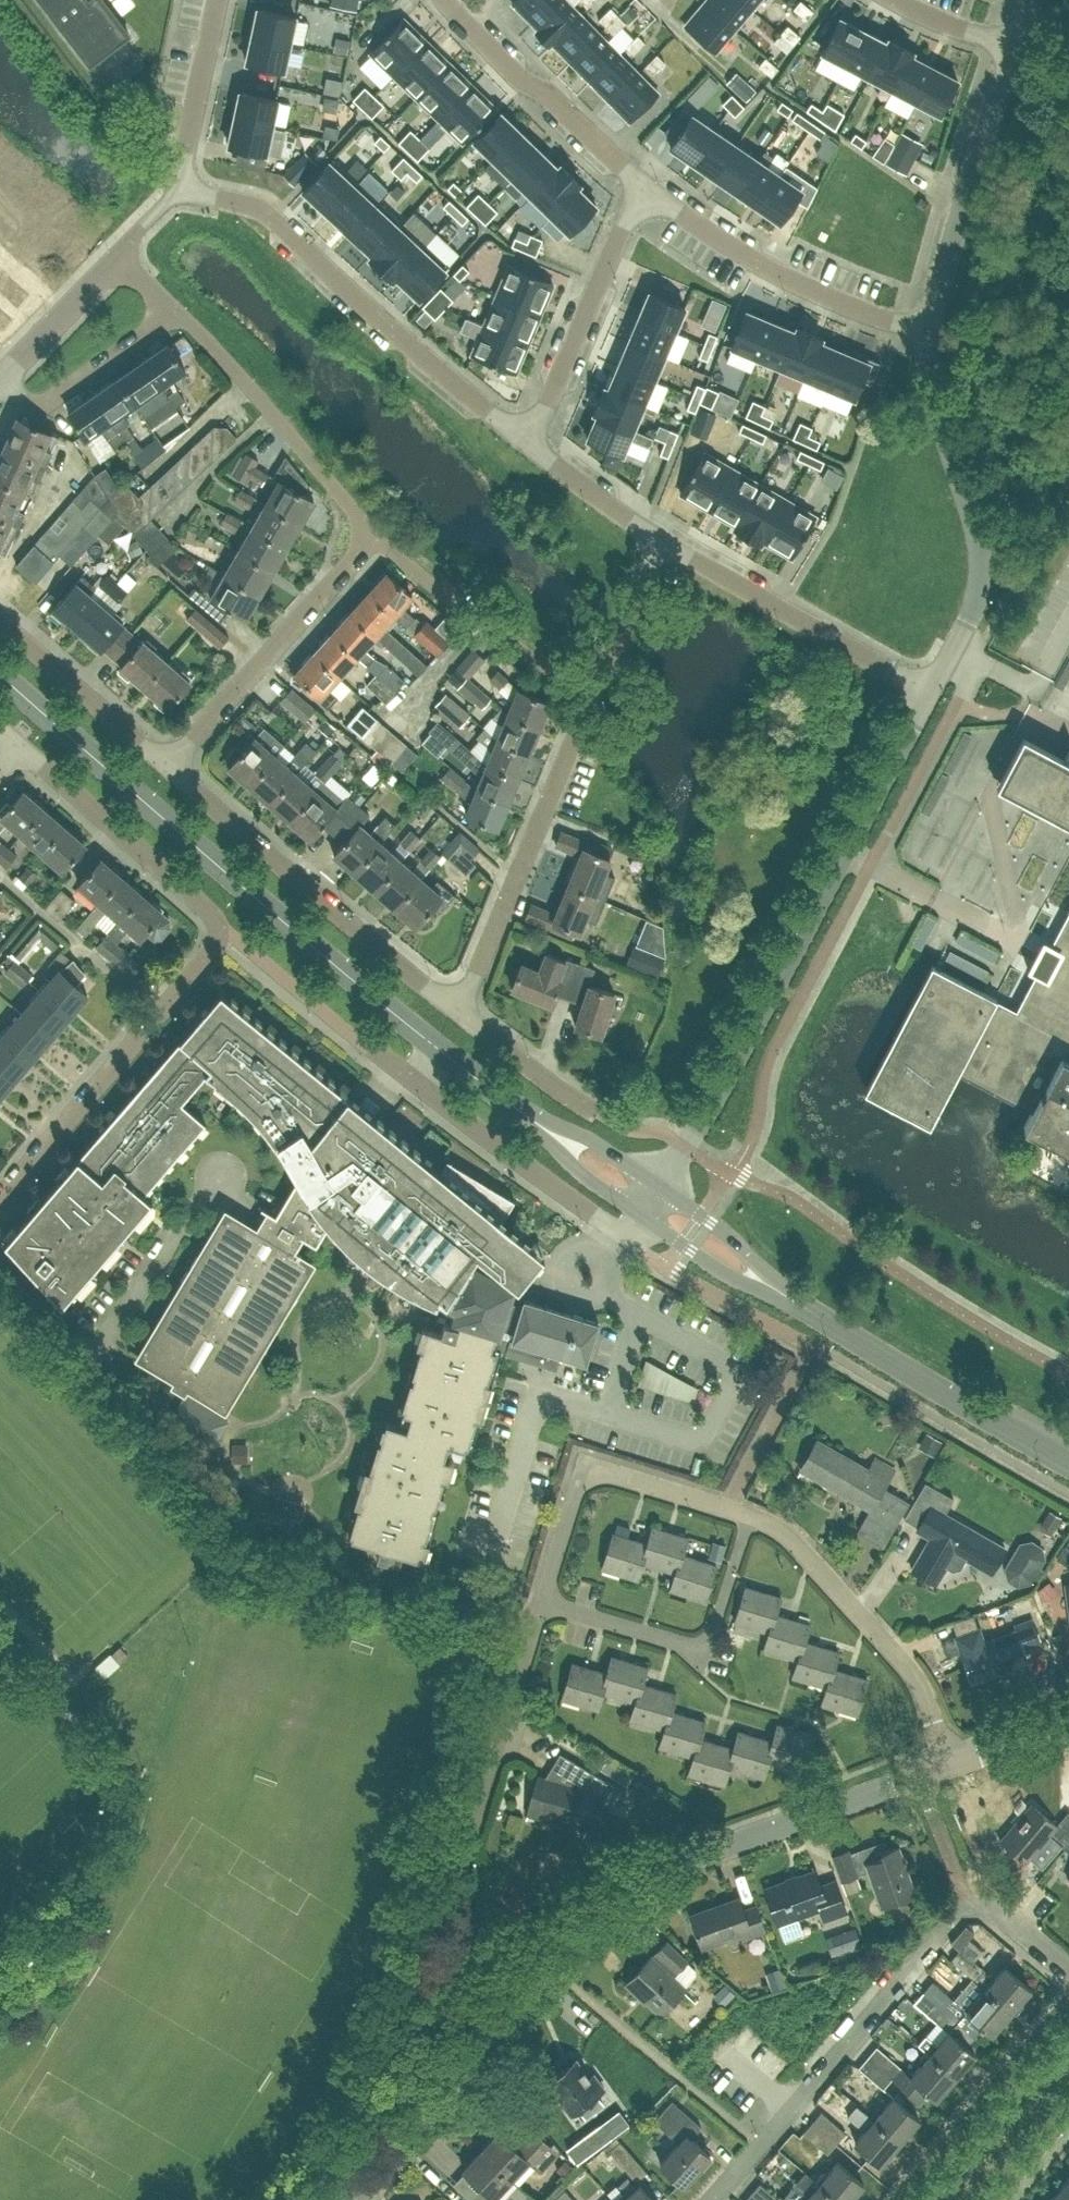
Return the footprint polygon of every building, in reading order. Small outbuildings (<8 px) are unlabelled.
[(54,14),(53,15),(60,25),(61,24),(91,62),(89,63),(90,64),(129,34),(128,33),(127,34),(101,0),(43,0),(54,14)] [(553,0),(513,0),(511,2),(530,22),(553,0)] [(537,29),(534,32),(548,46),(551,43),(550,42),(578,14),(564,0),(553,0),(530,22),(537,29)] [(732,31),(750,10),(739,0),(705,0),(701,4),(732,31)] [(758,0),(739,0),(750,10),(758,0)] [(813,10),(800,0),(793,10),(806,19),(813,10)] [(732,31),(701,4),(683,26),(714,52),(732,31)] [(618,15),(611,7),(599,19),(606,27),(618,15)] [(252,34),(290,42),(296,16),(257,8),(252,34)] [(570,61),(598,34),(578,14),(550,42),(551,43),(570,61)] [(618,15),(606,27),(613,34),(626,22),(618,15)] [(840,17),(822,52),(846,65),(864,30),(840,17)] [(427,41),(404,18),(370,53),(394,75),(427,41)] [(799,36),(787,25),(780,34),(792,44),(799,36)] [(864,30),(846,65),(869,77),(887,42),(864,30)] [(246,61),(284,69),(290,42),(252,34),(246,61)] [(617,53),(598,34),(570,61),(589,81),(617,53)] [(780,34),(773,42),(786,52),(792,44),(780,34)] [(645,43),(637,35),(626,46),(633,54),(645,43)] [(889,39),(887,42),(869,77),(872,78),(892,89),(910,54),(912,51),(889,39)] [(450,62),(427,41),(394,75),(416,97),(450,62)] [(609,101),(637,73),(617,53),(589,81),(609,101)] [(664,62),(656,54),(645,66),(652,74),(664,62)] [(910,54),(892,89),(915,101),(934,66),(910,54)] [(778,67),(775,65),(765,57),(758,66),(771,76),(778,67)] [(472,84),(450,62),(416,97),(438,119),(472,84)] [(934,66),(915,101),(939,114),(958,79),(934,66)] [(755,91),(736,72),(726,82),(745,101),(755,91)] [(656,93),(637,73),(609,101),(628,120),(656,93)] [(694,96),(703,105),(724,85),(715,76),(694,96)] [(327,92),(346,93),(346,82),(328,81),(327,92)] [(495,107),(472,84),(438,119),(448,128),(462,141),(495,107)] [(362,108),(374,95),(364,86),(352,99),(362,108)] [(234,118),(272,126),(278,100),(240,91),(234,118)] [(731,94),(722,104),(734,116),(744,107),(731,94)] [(362,108),(371,118),(384,105),(374,95),(362,108)] [(781,99),(776,107),(787,115),(792,108),(781,99)] [(812,102),(807,109),(817,117),(822,110),(812,102)] [(822,110),(817,117),(828,124),(833,117),(822,110)] [(501,112),(474,140),(493,159),(520,131),(501,112)] [(692,114),(670,146),(693,162),(715,129),(692,114)] [(809,131),(815,123),(804,115),(799,123),(809,131)] [(228,144),(266,153),(272,126),(234,118),(233,121),(230,120),(228,133),(231,133),(228,144)] [(809,131),(820,138),(826,130),(815,123),(809,131)] [(448,128),(442,135),(455,148),(462,141),(448,128)] [(420,138),(410,129),(398,141),(408,151),(420,138)] [(736,144),(715,129),(693,162),(714,177),(736,144)] [(520,131),(493,159),(512,177),(539,149),(520,131)] [(855,132),(850,139),(861,147),(866,139),(855,132)] [(380,135),(373,141),(383,151),(389,144),(380,135)] [(408,151),(417,160),(429,147),(420,138),(408,151)] [(885,138),(873,155),(883,163),(888,156),(894,145),(885,138)] [(736,144),(714,177),(736,191),(758,159),(736,144)] [(512,177),(531,196),(558,167),(561,165),(560,164),(557,167),(539,149),(512,177)] [(736,191),(757,206),(779,174),(767,166),(773,157),(764,150),(758,159),(736,191)] [(407,172),(413,166),(402,156),(390,169),(401,179),(407,172)] [(324,213),(353,182),(329,160),(300,191),(324,213)] [(579,183),(561,165),(558,167),(531,196),(549,214),(577,186),(579,183)] [(407,172),(416,181),(422,174),(413,166),(407,172)] [(779,174),(757,206),(780,221),(802,189),(779,174)] [(453,181),(447,187),(457,197),(463,191),(453,181)] [(324,213),(347,235),(376,204),(353,182),(324,213)] [(596,204),(577,186),(549,214),(569,233),(596,204)] [(476,215),(488,202),(478,193),(466,206),(476,215)] [(452,215),(458,208),(448,199),(442,206),(452,215)] [(476,215),(485,224),(497,210),(488,202),(476,215)] [(347,235),(369,255),(365,258),(367,260),(400,225),(376,204),(347,235)] [(452,215),(462,224),(468,217),(458,208),(452,215)] [(367,260),(390,282),(423,247),(400,225),(367,260)] [(523,250),(536,255),(542,239),(529,234),(526,242),(523,250)] [(523,250),(526,242),(515,237),(511,246),(523,250)] [(423,247),(390,282),(392,283),(396,280),(419,301),(448,270),(423,247)] [(462,264),(453,274),(459,280),(469,270),(462,264)] [(553,284),(508,265),(496,295),(540,313),(553,284)] [(14,306),(27,291),(0,266),(0,294),(14,306)] [(431,297),(444,309),(453,300),(440,287),(431,297)] [(638,317),(674,332),(685,307),(649,292),(638,317)] [(540,313),(496,295),(484,323),(528,342),(540,313)] [(431,297),(421,306),(425,310),(433,318),(434,319),(444,309),(431,297)] [(713,298),(707,310),(722,316),(727,304),(713,298)] [(425,310),(416,319),(424,327),(433,318),(425,310)] [(747,310),(731,346),(756,357),(772,321),(747,310)] [(664,355),(674,332),(638,317),(628,341),(664,355)] [(772,321),(756,357),(781,367),(796,331),(772,321)] [(528,342),(484,323),(471,353),(516,372),(528,342)] [(797,327),(796,331),(781,367),(805,377),(820,341),(821,337),(797,327)] [(703,344),(712,347),(717,335),(708,332),(703,344)] [(653,381),(664,355),(628,341),(618,364),(653,381)] [(820,341),(805,377),(829,387),(844,351),(820,341)] [(143,359),(174,406),(184,399),(170,379),(185,369),(167,343),(143,359)] [(703,344),(698,356),(707,360),(712,347),(703,344)] [(844,351),(829,387),(854,397),(861,380),(871,384),(880,362),(852,350),(851,354),(844,351)] [(119,376),(129,389),(125,392),(133,405),(136,403),(151,426),(176,409),(174,406),(143,359),(119,376)] [(618,364),(608,387),(644,403),(653,381),(618,364)] [(119,376),(91,395),(124,441),(132,435),(118,415),(133,405),(125,392),(129,389),(119,376)] [(691,396),(700,399),(705,387),(696,383),(691,396)] [(594,410),(633,428),(644,403),(608,387),(608,388),(604,386),(594,410)] [(719,391),(706,386),(699,402),(712,407),(719,391)] [(115,448),(124,441),(91,395),(67,412),(85,438),(101,427),(115,448)] [(691,396),(686,408),(695,412),(700,399),(691,396)] [(761,413),(765,405),(753,399),(745,416),(758,422),(761,413)] [(594,410),(593,412),(597,414),(587,438),(623,453),(629,438),(650,447),(654,437),(633,428),(594,410)] [(758,422),(769,427),(773,419),(761,413),(758,422)] [(2,446),(45,466),(59,435),(15,415),(2,446)] [(809,435),(813,427),(800,421),(792,437),(805,443),(809,435)] [(743,422),(739,430),(751,436),(755,428),(743,422)] [(199,472),(211,460),(213,426),(201,438),(199,472)] [(226,427),(213,426),(211,460),(236,437),(226,427)] [(755,428),(751,436),(763,441),(766,433),(755,428)] [(665,442),(673,445),(678,432),(670,429),(665,442)] [(805,443),(816,449),(820,441),(809,435),(805,443)] [(186,484),(199,472),(201,438),(188,450),(186,484)] [(665,442),(660,454),(668,457),(673,445),(665,442)] [(2,446),(0,450),(0,481),(31,495),(45,466),(2,446)] [(800,449),(796,457),(808,463),(812,455),(800,449)] [(173,496),(186,484),(188,450),(175,462),(173,496)] [(705,451),(681,493),(709,509),(733,468),(705,451)] [(258,460),(246,454),(244,457),(241,455),(230,474),(246,482),(249,477),(262,485),(268,474),(255,466),(258,460)] [(812,455),(808,463),(820,468),(823,460),(812,455)] [(175,462),(163,474),(161,508),(173,496),(175,462)] [(150,518),(161,508),(163,474),(139,496),(137,496),(123,481),(117,487),(106,469),(105,468),(96,473),(16,565),(35,582),(59,555),(71,565),(98,534),(108,542),(125,522),(135,532),(150,518)] [(733,468),(709,509),(736,525),(760,483),(733,468)] [(265,504),(299,524),(313,500),(279,480),(265,504)] [(31,495),(0,481),(0,517),(18,525),(31,495)] [(736,525),(734,528),(761,544),(763,541),(787,499),(760,483),(736,525)] [(253,497),(240,489),(234,500),(247,507),(253,497)] [(787,499),(763,541),(791,557),(815,515),(787,499)] [(252,527),(286,546),(299,524),(265,504),(252,527)] [(241,519),(227,512),(220,524),(234,531),(241,519)] [(18,525),(0,517),(0,553),(4,555),(18,525)] [(158,527),(150,518),(135,532),(133,534),(141,543),(158,527)] [(158,527),(141,543),(150,553),(168,537),(158,527)] [(252,527),(239,551),(273,570),(286,546),(252,527)] [(141,551),(137,541),(125,546),(129,557),(141,551)] [(239,551),(225,574),(259,594),(273,570),(239,551)] [(246,618),(259,594),(225,574),(225,575),(209,566),(203,577),(209,580),(202,591),(194,587),(188,594),(221,621),(231,609),(246,618)] [(53,608),(77,628),(126,572),(125,572),(116,582),(107,574),(96,587),(82,575),(53,608)] [(112,656),(132,633),(122,625),(124,623),(113,613),(122,603),(119,600),(136,581),(126,572),(77,628),(101,649),(103,648),(112,656)] [(368,593),(392,615),(405,627),(414,617),(401,605),(411,595),(387,573),(368,593)] [(392,615),(368,593),(350,613),(374,635),(375,634),(419,674),(427,665),(383,625),(392,615)] [(227,637),(195,608),(186,618),(219,646),(227,637)] [(350,613),(332,633),(367,664),(374,657),(363,647),(374,635),(350,613)] [(431,620),(417,637),(441,657),(455,640),(431,620)] [(132,633),(112,656),(121,664),(120,666),(143,686),(166,660),(142,639),(140,641),(132,633)] [(332,633),(313,653),(337,675),(355,655),(366,665),(367,664),(332,633)] [(327,686),(337,675),(313,653),(294,674),(329,706),(337,696),(327,686)] [(166,660),(143,686),(167,707),(190,680),(166,660)] [(377,673),(395,690),(404,680),(386,664),(377,673)] [(508,714),(538,727),(548,701),(518,689),(497,670),(490,678),(501,688),(501,687),(514,699),(508,714),(505,712),(508,714)] [(395,690),(377,673),(361,690),(376,704),(382,697),(385,700),(395,690)] [(467,676),(458,685),(481,706),(490,697),(467,676)] [(315,707),(292,687),(281,700),(305,720),(315,707)] [(469,714),(446,693),(436,704),(459,725),(469,714)] [(347,724),(363,737),(377,719),(362,706),(347,724)] [(498,739),(527,752),(538,727),(508,714),(505,712),(501,709),(494,716),(504,724),(498,739)] [(372,745),(387,727),(377,719),(363,737),(372,745)] [(507,802),(517,776),(487,763),(438,720),(428,730),(468,765),(469,764),(482,775),(476,789),(507,802)] [(262,726),(254,736),(228,766),(249,783),(274,754),(282,744),(262,726)] [(382,753),(396,736),(387,727),(372,745),(382,753)] [(487,763),(517,776),(527,752),(498,739),(484,727),(477,736),(492,750),(487,763)] [(406,744),(396,736),(382,753),(391,762),(406,744)] [(1023,736),(996,785),(1068,824),(1068,761),(1023,736)] [(249,783),(270,802),(295,773),(315,750),(305,741),(285,764),(274,754),(249,783)] [(416,752),(406,744),(391,762),(401,770),(416,752)] [(342,762),(331,753),(315,772),(327,781),(342,762)] [(507,802),(476,789),(449,765),(441,776),(457,790),(458,789),(471,801),(466,815),(496,827),(507,802)] [(394,770),(382,783),(394,793),(405,781),(394,770)] [(315,790),(295,773),(270,802),(290,819),(315,790)] [(20,834),(43,807),(22,790),(9,805),(5,801),(0,807),(0,830),(7,822),(20,834)] [(326,799),(315,790),(290,819),(311,838),(323,824),(333,833),(358,804),(347,795),(343,799),(333,791),(326,799)] [(333,853),(354,872),(380,842),(379,841),(395,824),(384,815),(369,833),(359,823),(368,813),(358,804),(333,833),(343,841),(333,853)] [(41,851),(64,825),(43,807),(20,834),(41,851)] [(64,825),(41,851),(63,869),(85,843),(64,825)] [(580,855),(567,885),(604,900),(613,878),(603,874),(610,858),(607,857),(612,847),(586,837),(585,840),(562,830),(556,844),(580,855)] [(380,842),(354,872),(374,889),(419,837),(411,831),(392,853),(380,842)] [(480,848),(461,831),(442,851),(454,862),(462,852),(470,860),(480,848)] [(374,889),(395,907),(421,877),(420,877),(440,855),(431,847),(412,870),(401,861),(420,839),(419,837),(374,889)] [(0,841),(0,861),(7,867),(17,854),(0,841)] [(99,901),(121,876),(100,857),(78,883),(99,901)] [(37,874),(27,865),(18,877),(28,885),(37,874)] [(142,893),(121,876),(99,901),(100,902),(78,929),(85,935),(96,922),(108,932),(142,893)] [(431,886),(421,877),(395,907),(415,925),(431,906),(438,912),(454,894),(437,879),(431,886)] [(604,900),(567,885),(555,914),(531,903),(525,917),(571,936),(573,930),(578,932),(585,915),(596,920),(604,900)] [(75,900),(61,887),(44,906),(58,919),(75,900)] [(142,893),(108,932),(96,947),(120,967),(131,953),(116,940),(129,926),(141,937),(148,929),(155,935),(163,934),(170,925),(168,917),(162,913),(163,911),(142,893)] [(58,941),(39,924),(14,953),(22,959),(40,938),(52,948),(58,941)] [(1024,1014),(995,999),(995,998),(931,964),(918,989),(864,1091),(929,1125),(957,1071),(1031,1110),(1022,1125),(1068,1150),(1068,930),(1024,1014)] [(40,990),(70,1015),(88,993),(76,983),(86,972),(73,959),(71,961),(60,951),(48,966),(56,972),(40,990)] [(555,994),(568,998),(581,964),(565,958),(565,959),(544,952),(537,970),(520,963),(511,987),(551,1003),(555,994)] [(32,972),(10,953),(5,959),(10,963),(4,971),(21,985),(32,972)] [(581,964),(568,998),(582,1003),(574,1026),(599,1035),(614,993),(588,984),(594,968),(581,964)] [(433,1164),(220,990),(3,1239),(60,1302),(150,1198),(142,1192),(204,1120),(181,1100),(205,1072),(221,1086),(227,1091),(234,1096),(240,1102),(246,1108),(252,1114),(257,1121),(263,1127),(268,1134),(273,1141),(277,1148),(295,1177),(274,1213),(261,1205),(249,1225),(225,1210),(138,1355),(176,1378),(173,1383),(182,1388),(185,1384),(223,1407),(310,1262),(290,1250),(298,1236),(314,1245),(327,1223),(333,1231),(340,1237),(347,1244),(354,1251),(361,1257),(368,1263),(376,1268),(384,1274),(392,1279),(400,1284),(408,1289),(417,1293),(425,1297),(434,1301),(436,1296),(444,1301),(443,1302),(453,1309),(449,1322),(434,1317),(431,1328),(426,1326),(401,1410),(409,1413),(405,1427),(384,1421),(349,1536),(380,1545),(376,1557),(399,1564),(402,1552),(417,1557),(447,1457),(443,1456),(447,1442),(464,1447),(495,1347),(506,1351),(506,1353),(556,1368),(560,1353),(585,1361),(597,1320),(523,1296),(520,1304),(508,1299),(512,1286),(470,1261),(475,1253),(516,1286),(542,1254),(502,1221),(513,1199),(446,1158),(433,1164)] [(70,1015),(40,990),(22,1012),(52,1037),(70,1015)] [(52,1037),(22,1012),(3,1034),(33,1059),(52,1037)] [(3,1034),(0,1038),(0,1068),(15,1081),(33,1059),(3,1034)] [(15,1081),(0,1068),(0,1098),(15,1081)] [(302,1373),(285,1351),(266,1365),(283,1388),(302,1373)] [(695,1404),(703,1384),(651,1363),(643,1383),(695,1404)] [(867,1468),(817,1440),(800,1469),(870,1509),(858,1530),(884,1545),(909,1502),(883,1487),(894,1468),(874,1456),(867,1468)] [(952,1498),(923,1482),(903,1519),(918,1528),(916,1530),(930,1538),(912,1569),(936,1583),(946,1565),(952,1569),(960,1565),(964,1557),(990,1572),(1004,1548),(943,1513),(952,1498)] [(1061,1517),(1049,1511),(1040,1529),(1052,1535),(1061,1517)] [(640,1561),(642,1562),(674,1572),(675,1573),(681,1554),(686,1538),(651,1526),(645,1544),(640,1561)] [(640,1561),(645,1544),(611,1533),(600,1567),(636,1579),(642,1562),(640,1561)] [(675,1573),(674,1572),(669,1589),(704,1600),(715,1565),(681,1554),(675,1573)] [(769,1632),(775,1614),(780,1597),(745,1587),(734,1622),(768,1632),(769,1632)] [(798,1660),(804,1641),(809,1624),(775,1614),(769,1632),(768,1632),(763,1649),(798,1659),(798,1660)] [(1040,1645),(1030,1618),(1014,1624),(1016,1629),(984,1642),(978,1627),(954,1636),(972,1682),(1028,1660),(1025,1651),(1040,1645)] [(827,1687),(833,1668),(838,1651),(804,1641),(798,1660),(798,1659),(792,1676),(826,1687),(827,1687)] [(119,1663),(111,1653),(94,1667),(103,1677),(119,1663)] [(602,1691),(634,1701),(636,1702),(641,1683),(646,1667),(611,1656),(606,1673),(600,1691),(602,1691)] [(600,1691),(606,1673),(572,1663),(562,1699),(597,1709),(602,1691),(600,1691)] [(867,1679),(833,1668),(827,1687),(826,1687),(821,1704),(856,1714),(867,1679)] [(629,1718),(664,1729),(669,1711),(671,1712),(676,1694),(641,1683),(636,1702),(634,1701),(629,1718)] [(659,1746),(693,1756),(699,1738),(704,1722),(671,1712),(669,1711),(664,1729),(659,1746)] [(767,1760),(768,1760),(801,1770),(812,1735),(777,1724),(772,1742),(767,1760)] [(763,1777),(768,1760),(767,1760),(772,1742),(737,1731),(732,1748),(727,1766),(729,1766),(763,1777)] [(732,1748),(699,1738),(693,1756),(688,1773),(723,1784),(729,1766),(727,1766),(732,1748)] [(612,1785),(564,1755),(555,1769),(568,1777),(563,1785),(538,1777),(528,1808),(542,1812),(541,1815),(554,1819),(554,1816),(593,1827),(602,1798),(603,1799),(612,1785)] [(1068,1842),(1068,1814),(1067,1812),(1056,1825),(1030,1803),(999,1839),(1025,1861),(1049,1833),(1065,1847),(1068,1842)] [(916,1893),(898,1844),(875,1852),(872,1845),(850,1853),(848,1849),(832,1855),(841,1881),(858,1875),(857,1873),(866,1870),(879,1906),(916,1893)] [(846,1910),(834,1879),(819,1885),(813,1869),(763,1888),(776,1924),(819,1909),(822,1919),(846,1910)] [(742,1909),(738,1897),(689,1915),(701,1947),(739,1934),(741,1939),(764,1931),(755,1905),(742,1909)] [(972,1931),(965,1925),(950,1942),(958,1948),(972,1931)] [(861,1944),(856,1927),(831,1935),(836,1952),(861,1944)] [(950,1959),(981,1986),(1010,2011),(1030,1988),(1004,1966),(992,1980),(982,1971),(983,1970),(973,1960),(981,1951),(967,1939),(950,1959)] [(686,1960),(665,1940),(651,1956),(649,1955),(624,1982),(638,1996),(640,1994),(660,2013),(684,1987),(683,1986),(694,1974),(694,1968),(685,1960),(686,1960)] [(991,2034),(1010,2011),(981,1986),(973,1995),(976,1998),(965,2010),(931,1981),(922,1992),(973,2036),(982,2026),(991,2034)] [(735,1994),(725,1983),(712,1994),(723,2006),(735,1994)] [(692,1990),(672,2012),(694,2032),(714,2010),(692,1990)] [(973,2036),(922,1992),(913,2002),(947,2032),(936,2044),(933,2041),(925,2050),(955,2076),(974,2054),(965,2046),(973,2036)] [(866,2057),(891,2078),(918,2101),(927,2091),(935,2098),(955,2076),(925,2050),(917,2060),(920,2063),(909,2076),(875,2046),(866,2057)] [(882,2088),(891,2078),(866,2057),(858,2067),(882,2088)] [(588,2076),(576,2059),(546,2081),(570,2113),(578,2107),(585,2116),(603,2103),(595,2094),(603,2088),(592,2073),(588,2076)] [(861,2109),(899,2141),(918,2119),(892,2097),(881,2109),(877,2106),(869,2115),(861,2108),(861,2109)] [(701,2126),(672,2101),(654,2120),(669,2133),(650,2154),(684,2184),(709,2155),(691,2138),(701,2126)] [(880,2164),(899,2141),(861,2109),(853,2117),(865,2127),(854,2141),(880,2164)] [(811,2122),(835,2143),(845,2132),(821,2111),(811,2122)] [(826,2153),(835,2143),(811,2122),(802,2132),(826,2153)] [(498,2132),(481,2150),(511,2179),(528,2160),(536,2168),(551,2151),(533,2130),(524,2139),(517,2131),(508,2141),(498,2132)] [(646,2171),(617,2137),(606,2146),(635,2180),(646,2171)] [(471,2199),(497,2199),(494,2197),(511,2179),(481,2150),(462,2169),(480,2186),(469,2198),(471,2199)] [(837,2199),(849,2199),(863,2184),(836,2161),(825,2174),(822,2171),(815,2179),(805,2171),(804,2172),(837,2199)] [(796,2181),(810,2193),(804,2199),(837,2199),(804,2172),(796,2181)] [(1059,2199),(1068,2199),(1068,2176),(1053,2194),(1059,2199)] [(759,2183),(750,2193),(758,2199),(779,2199),(759,2183)] [(638,2184),(625,2196),(622,2193),(614,2199),(652,2199),(638,2184)] [(554,2199),(555,2199),(573,2199),(564,2190),(554,2199)]
